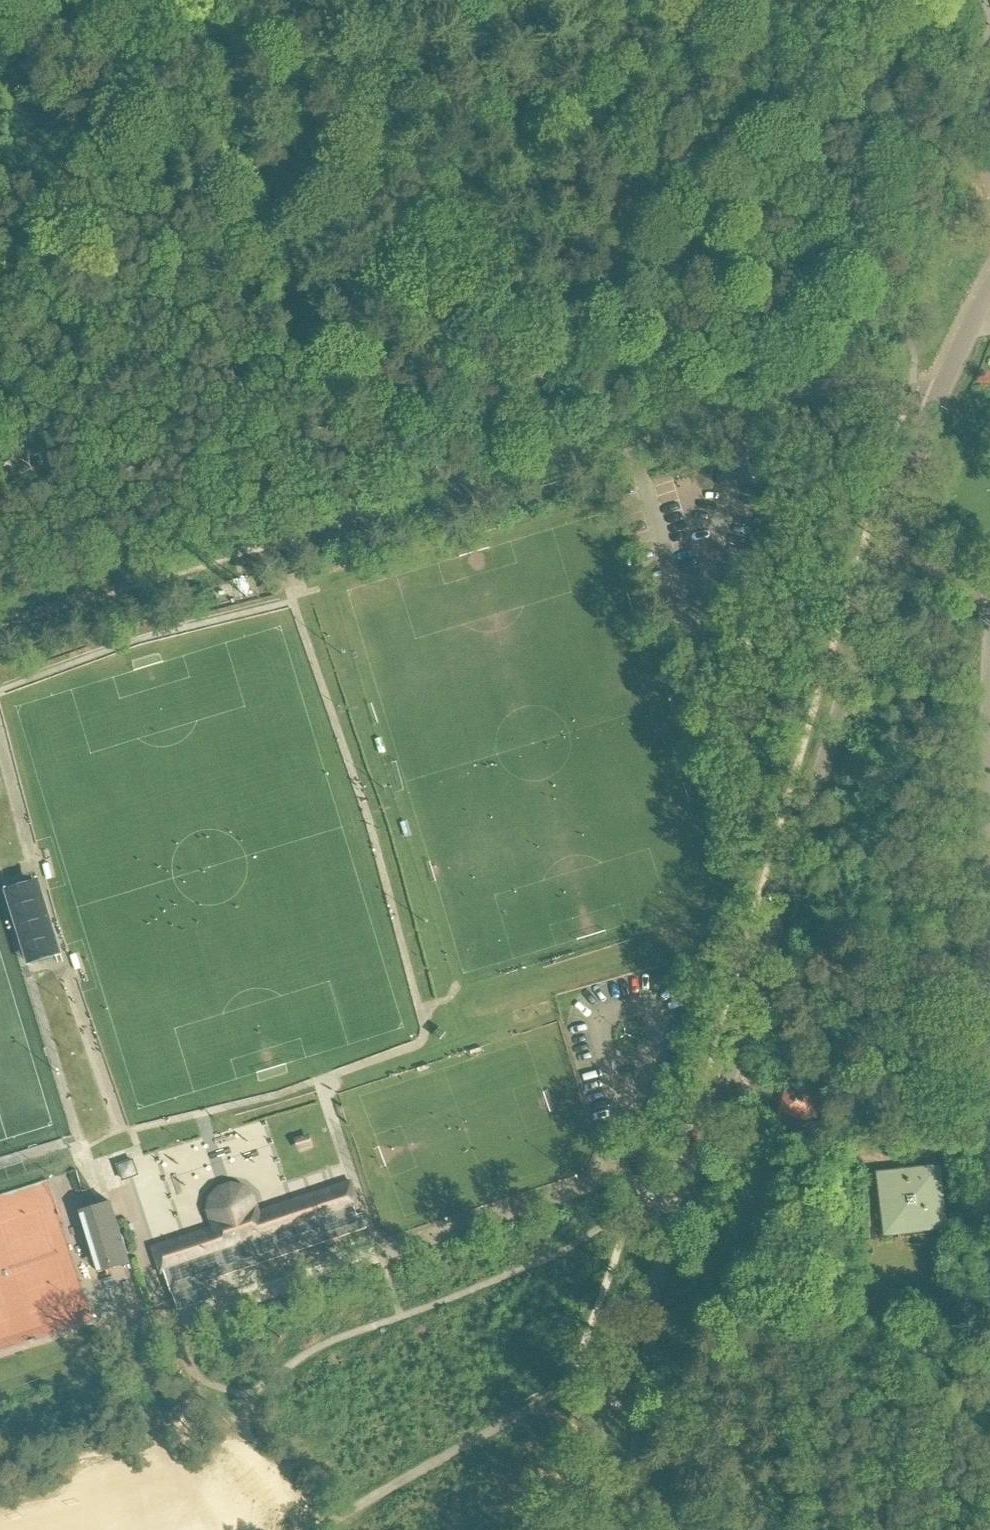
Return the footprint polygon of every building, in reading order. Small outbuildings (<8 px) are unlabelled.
[(5,880),(18,944),(33,941),(35,954),(53,950),(38,874),(5,880)] [(814,1093),(790,1085),(782,1111),(806,1118),(814,1093)] [(640,1126),(653,1129),(655,1121),(643,1117),(640,1126)] [(133,1159),(117,1165),(123,1182),(139,1176),(133,1159)] [(888,1232),(945,1226),(938,1169),(881,1175),(888,1232)] [(206,1211),(211,1228),(153,1248),(162,1274),(165,1273),(172,1293),(172,1294),(173,1293),(178,1310),(213,1298),(208,1282),(298,1252),(368,1228),(363,1214),(357,1215),(355,1209),(361,1208),(352,1182),(260,1213),(258,1206),(254,1195),(244,1185),(231,1183),(218,1187),(208,1197),(206,1211)] [(81,1211),(82,1214),(100,1273),(131,1263),(111,1202),(81,1211)]
